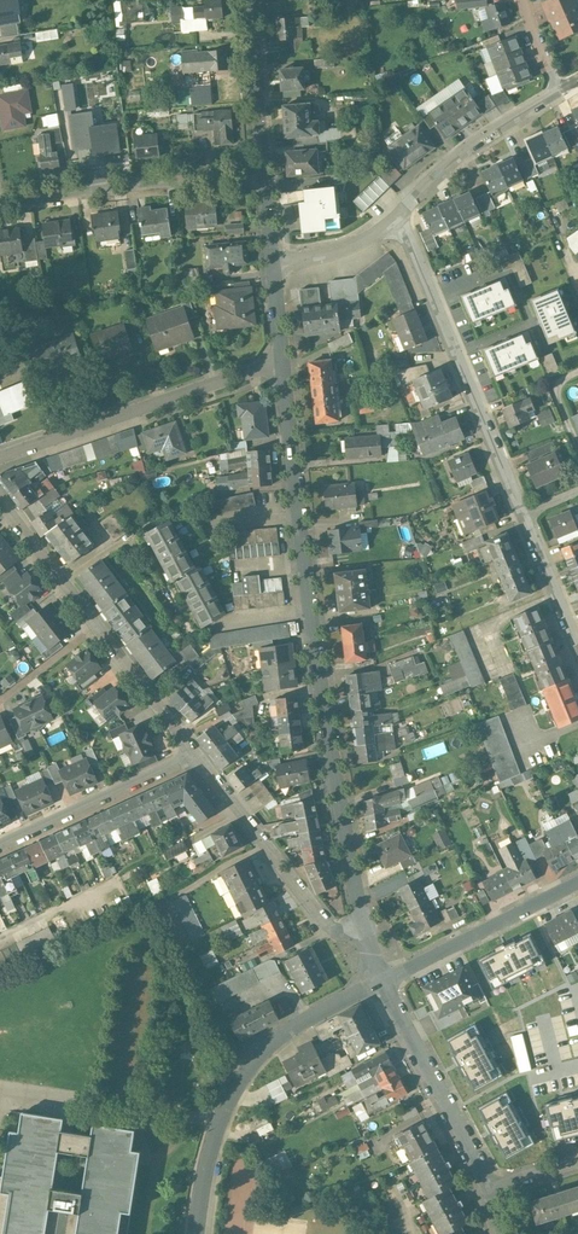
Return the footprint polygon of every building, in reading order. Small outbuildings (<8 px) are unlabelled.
[(3,16),(4,24),(17,22),(19,22),(18,14),(20,14),(17,0),(0,0),(0,17),(3,16)] [(204,1),(205,7),(193,8),(194,20),(206,19),(223,18),(221,0),(216,0),(204,1)] [(458,9),(487,6),(486,0),(457,0),(458,9)] [(574,0),(552,0),(545,3),(561,40),(575,35),(572,29),(577,26),(577,10),(574,0)] [(504,3),(487,8),(490,19),(483,21),(486,31),(510,24),(504,3)] [(309,18),(277,20),(279,41),(295,39),(294,28),(310,27),(309,18)] [(332,18),(315,20),(316,27),(333,25),(332,18)] [(4,24),(0,24),(0,25),(2,39),(20,36),(17,22),(4,24)] [(57,29),(36,33),(37,42),(59,38),(57,29)] [(499,35),(483,42),(485,49),(489,48),(488,47),(501,42),(499,35)] [(501,42),(488,47),(489,48),(494,61),(521,51),(521,50),(519,51),(517,45),(518,45),(515,37),(501,42)] [(311,42),(295,43),(296,53),(312,52),(311,42)] [(0,46),(0,65),(12,63),(12,64),(23,62),(22,55),(23,54),(21,43),(9,45),(0,46)] [(226,51),(182,54),(184,73),(210,71),(211,71),(228,70),(226,51)] [(521,51),(494,61),(499,76),(526,65),(524,59),(523,59),(520,53),(521,52),(521,51)] [(334,59),(315,61),(316,69),(335,67),(334,59)] [(526,65),(499,76),(504,90),(532,79),(529,72),(528,73),(526,67),(527,66),(526,65)] [(294,69),(289,70),(280,71),(282,92),(283,91),(300,90),(305,90),(303,69),(294,69)] [(78,82),(64,83),(65,110),(79,109),(78,82)] [(191,103),(211,102),(210,86),(203,87),(203,84),(195,84),(195,93),(190,93),(191,103)] [(476,104),(466,89),(453,98),(470,122),(482,114),(482,113),(476,104)] [(0,96),(0,105),(4,130),(26,126),(22,106),(30,105),(27,91),(0,96)] [(511,102),(504,92),(498,96),(503,104),(505,106),(511,102)] [(498,96),(496,93),(490,97),(496,106),(496,107),(497,108),(503,104),(498,96)] [(489,95),(482,100),(490,111),(496,107),(496,106),(490,97),(489,95)] [(453,98),(441,106),(458,130),(470,122),(453,98)] [(490,111),(482,100),(476,104),(482,113),(482,114),(483,116),(490,111)] [(310,104),(283,106),(286,138),(312,136),(312,135),(319,135),(319,131),(319,121),(311,122),(310,104)] [(458,130),(441,106),(429,115),(437,126),(445,139),(458,130)] [(230,111),(201,113),(202,119),(194,119),(194,131),(203,130),(203,131),(215,130),(220,130),(222,144),(233,143),(232,129),(230,111)] [(115,126),(93,129),(91,114),(72,117),(76,149),(94,146),(95,154),(119,151),(115,126)] [(429,115),(428,114),(423,117),(431,130),(437,126),(429,115)] [(58,126),(51,127),(54,143),(62,142),(59,126),(58,126)] [(420,126),(404,137),(399,130),(385,140),(405,169),(435,148),(420,126)] [(559,127),(550,131),(550,132),(544,135),(553,155),(568,147),(559,127)] [(341,128),(319,131),(319,135),(320,142),(328,142),(343,140),(341,128)] [(577,145),(571,130),(564,133),(571,148),(577,145)] [(50,133),(38,135),(41,154),(40,154),(42,171),(61,169),(58,152),(52,153),(50,133)] [(157,135),(134,137),(137,159),(159,157),(157,135)] [(544,135),(538,138),(537,137),(528,141),(537,162),(553,155),(544,135)] [(320,143),(295,145),(296,152),(317,151),(317,152),(328,151),(328,142),(320,142),(320,143)] [(296,152),(287,153),(289,175),(318,173),(317,152),(317,151),(296,152)] [(514,157),(505,161),(505,162),(498,165),(507,185),(523,178),(514,157)] [(539,173),(532,157),(525,161),(532,176),(539,173)] [(532,176),(525,161),(519,163),(526,179),(532,176)] [(402,175),(391,164),(382,172),(382,179),(390,187),(402,175)] [(498,165),(493,168),(492,167),(483,172),(492,192),(507,185),(498,165)] [(280,199),(292,199),(292,181),(280,182),(280,199)] [(386,193),(376,183),(371,188),(380,198),(386,193)] [(337,187),(304,190),(305,203),(299,204),(302,233),(341,230),(337,187)] [(371,188),(366,192),(375,203),(380,198),(371,188)] [(496,207),(489,192),(482,195),(489,210),(496,207)] [(470,193),(455,200),(463,219),(479,212),(470,193)] [(489,210),(482,195),(476,198),(483,213),(489,210)] [(455,200),(438,207),(447,226),(463,219),(455,200)] [(207,204),(186,205),(188,227),(196,227),(196,223),(217,221),(216,201),(206,202),(207,204)] [(167,209),(150,211),(149,207),(138,209),(140,226),(141,226),(142,234),(160,231),(161,236),(171,234),(167,209)] [(438,207),(423,214),(429,228),(431,233),(447,226),(438,207)] [(118,212),(91,216),(93,228),(93,231),(95,231),(95,238),(119,235),(117,224),(119,224),(118,212)] [(70,220),(43,224),(45,240),(46,247),(62,245),(62,242),(73,240),(70,220)] [(243,225),(227,226),(227,233),(244,232),(243,225)] [(431,233),(429,228),(420,232),(428,252),(438,248),(431,233)] [(0,232),(0,254),(12,252),(12,250),(23,248),(20,229),(0,232)] [(45,240),(36,242),(38,258),(48,257),(46,247),(45,240)] [(245,243),(207,246),(208,263),(231,261),(231,264),(247,263),(245,243)] [(134,249),(125,251),(127,270),(137,268),(134,249)] [(501,256),(504,269),(513,267),(517,286),(528,283),(520,251),(501,256)] [(389,253),(354,279),(362,290),(385,273),(397,264),(389,253)] [(412,302),(397,264),(385,273),(399,308),(412,302)] [(200,276),(184,278),(186,288),(201,286),(200,276)] [(353,278),(329,281),(331,296),(359,293),(362,290),(354,279),(353,278)] [(463,295),(474,322),(517,305),(511,288),(505,290),(501,280),(463,295)] [(251,281),(234,283),(235,290),(252,289),(251,281)] [(319,287),(300,290),(303,309),(321,307),(319,287)] [(235,290),(216,293),(218,306),(216,306),(218,329),(256,325),(252,289),(235,290)] [(550,344),(577,332),(559,289),(532,300),(550,344)] [(321,307),(303,309),(306,336),(341,331),(340,320),(353,319),(362,317),(359,293),(331,296),(332,305),(321,307)] [(190,302),(182,305),(183,308),(184,308),(188,320),(196,317),(190,302)] [(412,302),(399,308),(402,316),(416,311),(412,302)] [(183,308),(147,321),(157,350),(190,338),(184,321),(188,320),(184,308),(183,308)] [(402,316),(393,320),(407,352),(429,342),(416,311),(402,316)] [(141,328),(136,314),(128,316),(133,331),(141,328)] [(353,319),(340,320),(341,331),(354,329),(353,319)] [(122,326),(95,336),(103,360),(115,356),(113,351),(127,346),(129,351),(131,351),(122,326)] [(349,333),(328,343),(330,354),(354,343),(349,333)] [(66,335),(55,339),(55,340),(49,343),(49,341),(41,344),(39,338),(28,342),(34,357),(45,353),(47,359),(44,360),(49,373),(59,369),(57,364),(79,356),(72,337),(67,339),(66,335)] [(484,350),(495,376),(539,359),(532,343),(526,345),(522,335),(484,350)] [(551,352),(539,356),(546,376),(558,372),(551,352)] [(332,361),(310,363),(313,386),(335,384),(332,361)] [(427,366),(396,372),(402,387),(415,381),(430,374),(427,366)] [(430,374),(415,381),(427,410),(452,399),(440,370),(430,374)] [(0,393),(0,426),(17,419),(14,413),(31,406),(36,402),(28,383),(23,384),(0,393)] [(335,384),(313,386),(317,424),(339,421),(335,384)] [(379,399),(354,404),(356,414),(381,410),(379,399)] [(529,400),(505,411),(511,425),(528,418),(525,412),(533,409),(529,400)] [(264,402),(238,405),(239,416),(243,416),(246,439),(268,436),(264,402)] [(552,405),(540,410),(544,421),(557,416),(552,405)] [(431,418),(418,424),(421,430),(434,424),(431,418)] [(455,420),(435,428),(434,424),(421,430),(424,439),(423,439),(424,441),(425,440),(430,452),(438,449),(438,450),(463,440),(455,420)] [(176,422),(143,433),(148,448),(149,453),(164,448),(168,459),(186,453),(176,422)] [(134,429),(44,459),(51,472),(74,465),(139,447),(136,436),(134,429)] [(148,448),(143,433),(136,436),(139,447),(140,451),(148,448)] [(397,435),(390,436),(391,448),(398,447),(397,435)] [(390,436),(346,439),(347,459),(381,457),(380,449),(391,448),(390,436)] [(246,441),(232,443),(233,450),(247,448),(246,441)] [(550,442),(526,452),(530,461),(554,451),(550,442)] [(270,450),(247,452),(247,456),(228,460),(229,469),(229,470),(248,466),(249,469),(271,467),(271,466),(270,451),(270,450)] [(555,454),(528,466),(532,475),(537,486),(564,474),(555,454)] [(470,455),(450,463),(451,468),(456,481),(477,473),(470,455)] [(145,459),(136,460),(139,478),(147,477),(145,459)] [(228,460),(221,461),(221,470),(229,469),(228,460)] [(21,467),(2,474),(2,473),(0,474),(0,482),(11,496),(12,497),(13,497),(12,497),(29,485),(33,482),(30,479),(34,476),(39,482),(47,476),(37,462),(35,462),(21,467)] [(271,467),(249,469),(249,472),(229,476),(230,489),(239,488),(239,485),(249,484),(250,486),(272,484),(272,482),(271,468),(271,467)] [(485,477),(471,482),(474,489),(488,484),(485,477)] [(29,485),(12,497),(13,497),(22,509),(27,506),(39,498),(54,487),(49,479),(37,488),(36,493),(29,485)] [(488,484),(474,489),(476,497),(486,493),(491,491),(488,484)] [(354,485),(325,488),(327,509),(356,505),(355,491),(354,485)] [(54,487),(39,498),(45,506),(60,495),(54,487)] [(363,490),(355,491),(356,505),(364,504),(363,490)] [(213,492),(200,495),(202,502),(214,499),(213,492)] [(253,492),(209,502),(212,516),(256,505),(253,492)] [(476,497),(454,505),(460,520),(467,518),(472,532),(480,529),(496,523),(498,522),(492,508),(497,506),(494,498),(489,500),(486,493),(476,497)] [(39,498),(27,506),(37,519),(49,511),(45,506),(39,498)] [(67,505),(52,516),(49,511),(37,519),(32,523),(42,537),(47,533),(72,516),(73,514),(67,505)] [(571,511),(550,520),(557,537),(577,529),(577,528),(572,516),(571,511)] [(115,514),(102,523),(115,541),(128,532),(115,514)] [(72,516),(47,533),(71,563),(94,545),(72,516)] [(381,519),(358,522),(359,528),(360,533),(383,530),(381,519)] [(173,529),(170,531),(167,524),(170,523),(169,521),(148,533),(174,582),(177,581),(176,579),(192,571),(188,564),(191,562),(173,529)] [(496,523),(480,529),(482,535),(484,535),(498,529),(496,523)] [(277,528),(227,533),(228,546),(278,541),(277,528)] [(359,528),(330,532),(333,553),(362,549),(360,533),(359,528)] [(507,534),(487,542),(495,561),(515,553),(507,534)] [(482,535),(470,540),(472,546),(486,541),(484,535),(482,535)] [(561,549),(566,560),(577,555),(577,542),(561,549)] [(0,552),(0,573),(13,564),(18,560),(7,546),(0,552)] [(515,553),(495,561),(503,582),(524,573),(515,553)] [(566,560),(570,571),(577,568),(577,555),(566,560)] [(126,594),(101,560),(80,576),(80,577),(81,576),(87,584),(86,584),(99,602),(100,602),(105,608),(104,610),(104,611),(125,594),(126,594)] [(0,573),(0,582),(0,583),(3,580),(16,570),(17,569),(13,564),(0,573)] [(200,576),(196,569),(192,571),(176,579),(177,581),(178,582),(179,581),(203,627),(225,615),(225,614),(222,616),(218,609),(221,607),(203,575),(200,576)] [(16,570),(3,580),(9,588),(22,578),(16,570)] [(365,570),(335,574),(337,593),(368,589),(365,570)] [(22,578),(9,588),(22,606),(31,599),(32,600),(39,595),(38,594),(41,591),(28,573),(22,578)] [(532,593),(524,573),(503,582),(511,601),(532,593)] [(259,575),(242,577),(244,595),(261,593),(259,575)] [(442,581),(433,585),(436,592),(445,588),(442,581)] [(368,589),(337,593),(340,612),(370,608),(368,589)] [(244,595),(233,596),(235,611),(285,605),(284,591),(261,593),(244,595)] [(151,628),(125,594),(104,611),(105,612),(106,611),(111,618),(110,619),(124,636),(125,636),(130,643),(128,644),(129,645),(150,628),(151,628)] [(51,604),(29,621),(39,635),(61,618),(57,613),(58,612),(51,604)] [(538,607),(515,617),(529,650),(552,641),(538,607)] [(61,618),(39,635),(49,648),(50,648),(59,641),(72,631),(65,622),(64,623),(61,618)] [(298,622),(288,624),(290,637),(300,635),(298,622)] [(288,624),(260,628),(262,641),(272,639),(290,637),(288,624)] [(362,624),(341,627),(343,644),(364,642),(362,624)] [(175,662),(150,628),(129,645),(130,645),(135,652),(148,670),(149,669),(154,677),(154,678),(175,662)] [(260,628),(210,636),(211,648),(212,649),(221,648),(253,643),(262,641),(260,628)] [(480,670),(463,630),(450,635),(460,661),(466,675),(480,670)] [(262,641),(253,643),(254,650),(261,649),(261,648),(274,646),(272,639),(262,641)] [(59,641),(50,648),(49,648),(42,653),(46,660),(64,646),(59,641)] [(537,670),(560,661),(552,641),(529,650),(527,651),(532,661),(533,660),(537,670)] [(364,642),(343,644),(345,662),(370,659),(370,652),(366,652),(364,642)] [(191,644),(179,653),(188,665),(190,664),(200,656),(191,644)] [(274,646),(261,648),(261,649),(264,669),(267,668),(293,662),(291,644),(274,646)] [(200,656),(190,664),(195,671),(216,654),(222,653),(221,648),(212,649),(211,648),(200,656)] [(82,652),(76,657),(77,658),(68,665),(81,682),(95,672),(101,668),(87,650),(83,653),(82,652)] [(413,657),(388,665),(395,683),(423,673),(423,674),(428,673),(424,662),(416,665),(413,657)] [(460,661),(449,666),(454,680),(466,675),(460,661)] [(560,661),(537,670),(541,680),(540,680),(543,690),(545,689),(568,680),(560,661)] [(293,662),(267,668),(270,690),(296,686),(294,674),(293,674),(291,664),(293,664),(293,662)] [(480,670),(466,675),(469,683),(471,687),(485,682),(480,670)] [(95,672),(81,682),(77,685),(82,691),(99,678),(95,672)] [(378,672),(347,675),(350,693),(350,694),(380,690),(381,690),(378,672)] [(514,673),(499,679),(500,679),(513,711),(528,705),(514,673)] [(454,680),(446,683),(450,691),(469,683),(466,675),(454,680)] [(193,678),(171,699),(181,711),(200,693),(195,689),(199,685),(193,678)] [(545,689),(561,726),(577,719),(577,703),(568,680),(545,689)] [(105,686),(87,700),(92,706),(96,703),(95,703),(109,692),(105,686)] [(128,705),(115,688),(109,692),(95,703),(96,703),(109,720),(118,713),(119,714),(125,710),(124,708),(128,705)] [(380,690),(350,694),(353,711),(374,709),(381,708),(379,699),(372,699),(370,703),(369,692),(380,690)] [(200,693),(181,711),(192,722),(214,701),(208,694),(204,698),(200,693)] [(255,695),(242,702),(245,709),(251,707),(251,706),(258,703),(255,695)] [(43,696),(28,703),(39,726),(53,719),(44,699),(43,696)] [(60,716),(51,696),(44,699),(53,719),(60,716)] [(298,697),(276,699),(278,717),(300,714),(298,697)] [(28,703),(14,709),(17,716),(25,732),(39,726),(28,703)] [(228,704),(216,710),(219,716),(231,710),(228,704)] [(245,709),(232,714),(235,718),(236,719),(252,718),(251,707),(245,709)] [(374,709),(353,711),(355,728),(374,726),(385,724),(384,714),(378,715),(375,719),(374,709)] [(230,711),(219,717),(223,724),(235,718),(232,714),(230,711)] [(300,714),(278,717),(280,735),(302,732),(300,714)] [(0,716),(0,747),(12,742),(12,741),(7,731),(0,716)] [(25,732),(17,716),(10,719),(14,728),(19,739),(27,735),(25,732)] [(498,716),(478,724),(500,782),(520,774),(498,716)] [(252,718),(236,719),(243,729),(254,728),(252,718)] [(126,723),(109,731),(113,739),(121,735),(129,731),(126,723)] [(129,731),(121,735),(127,749),(150,738),(144,724),(129,731)] [(215,726),(198,739),(205,748),(206,748),(210,754),(239,732),(234,725),(226,732),(227,733),(223,736),(215,726)] [(269,726),(259,727),(260,738),(271,737),(269,726)] [(374,726),(355,728),(357,745),(386,741),(385,732),(378,733),(375,735),(374,726)] [(408,726),(402,728),(405,736),(410,733),(408,726)] [(14,728),(7,731),(12,741),(12,742),(16,751),(23,747),(19,739),(14,728)] [(239,732),(210,754),(215,760),(215,761),(222,770),(229,765),(226,762),(236,754),(230,745),(233,742),(236,745),(244,739),(239,732)] [(302,732),(280,735),(282,753),(304,750),(302,732)] [(410,733),(405,736),(407,742),(415,739),(413,732),(410,733)] [(23,740),(26,750),(34,747),(31,737),(23,740)] [(150,738),(127,749),(134,763),(135,763),(155,754),(157,753),(150,738)] [(394,740),(386,741),(387,750),(396,749),(394,740)] [(386,741),(357,745),(359,763),(378,760),(377,750),(380,751),(387,750),(386,741)] [(100,765),(92,747),(86,750),(94,768),(100,765)] [(155,754),(135,763),(139,770),(159,761),(155,754)] [(281,758),(268,761),(270,770),(277,769),(277,766),(282,765),(281,758)] [(87,759),(74,765),(84,788),(97,782),(87,759)] [(388,763),(391,777),(401,775),(403,783),(416,779),(413,769),(403,772),(400,760),(388,763)] [(282,765),(277,766),(277,769),(280,784),(288,782),(289,785),(310,781),(306,761),(282,765)] [(57,763),(48,767),(54,781),(56,784),(65,780),(61,771),(57,763)] [(61,771),(65,780),(71,794),(84,788),(74,765),(61,771)] [(54,781),(48,767),(42,770),(48,783),(54,781)] [(244,767),(228,779),(238,792),(248,784),(258,777),(262,774),(258,769),(250,775),(244,767)] [(528,771),(520,774),(523,780),(531,777),(528,771)] [(187,773),(162,784),(171,804),(173,808),(184,803),(200,825),(217,812),(187,773)] [(441,782),(450,781),(449,774),(440,775),(441,782)] [(275,799),(258,777),(248,784),(265,806),(275,799)] [(438,778),(431,781),(435,790),(442,787),(438,778)] [(43,779),(30,785),(40,808),(54,802),(43,779)] [(431,781),(414,788),(418,797),(435,790),(431,781)] [(410,800),(408,801),(412,810),(438,799),(437,797),(455,789),(452,782),(442,787),(435,790),(418,797),(410,800)] [(162,784),(154,788),(154,789),(148,792),(157,811),(164,807),(171,804),(162,784)] [(11,785),(5,788),(9,797),(11,801),(17,798),(11,785)] [(30,785),(17,791),(27,814),(40,808),(30,785)] [(312,788),(299,794),(301,803),(315,801),(312,788)] [(414,788),(406,791),(410,800),(418,797),(414,788)] [(399,790),(364,802),(366,817),(386,811),(385,808),(390,807),(401,802),(399,790)] [(148,792),(143,794),(142,794),(132,798),(141,818),(150,814),(157,811),(148,792)] [(9,797),(1,800),(10,820),(18,816),(11,801),(9,797)] [(132,798),(122,803),(122,804),(117,806),(126,825),(133,822),(141,818),(132,798)] [(0,799),(0,827),(11,822),(10,820),(1,800),(0,799)] [(301,803),(282,807),(284,817),(296,814),(297,819),(317,815),(318,815),(315,801),(301,803)] [(171,804),(164,807),(169,819),(177,816),(173,808),(171,804)] [(126,825),(117,806),(112,808),(102,812),(111,832),(120,828),(126,825)] [(386,811),(366,817),(368,831),(387,825),(387,822),(402,818),(400,809),(386,813),(386,811)] [(422,809),(407,814),(409,820),(424,814),(422,809)] [(157,811),(150,814),(153,819),(151,820),(154,826),(162,822),(157,811)] [(102,812),(91,817),(92,818),(87,820),(96,839),(102,836),(111,832),(102,812)] [(317,815),(297,819),(298,822),(294,821),(285,823),(287,832),(299,830),(300,834),(320,830),(317,815)] [(87,820),(82,822),(71,826),(80,846),(87,843),(96,839),(87,820)] [(570,820),(558,826),(575,859),(577,857),(577,833),(575,830),(570,820)] [(136,827),(133,822),(126,825),(131,836),(141,832),(138,826),(136,827)] [(231,824),(203,839),(194,844),(200,856),(209,851),(214,861),(242,846),(231,824)] [(131,836),(126,825),(120,828),(123,833),(121,834),(124,840),(131,836)] [(71,826),(61,831),(61,832),(56,834),(65,853),(71,850),(80,846),(71,826)] [(558,826),(548,831),(552,840),(549,841),(552,847),(550,848),(550,849),(544,852),(545,854),(553,870),(575,859),(558,826)] [(442,827),(431,833),(439,848),(450,842),(442,827)] [(320,830),(300,834),(300,837),(288,839),(290,847),(302,846),(303,848),(323,845),(320,830)] [(401,833),(376,846),(381,855),(382,855),(386,863),(397,857),(399,861),(404,859),(411,855),(401,833)] [(56,834),(51,837),(51,836),(40,841),(49,860),(59,856),(65,853),(56,834)] [(108,840),(104,842),(102,836),(96,839),(101,851),(110,846),(108,840)] [(494,851),(487,836),(475,842),(478,848),(482,846),(486,855),(494,851)] [(527,838),(515,844),(522,860),(524,859),(525,861),(526,860),(528,863),(537,859),(530,845),(530,844),(527,838)] [(530,844),(530,845),(537,859),(545,854),(544,852),(550,849),(550,848),(547,842),(545,844),(542,838),(530,844)] [(96,839),(87,843),(93,854),(101,851),(96,839)] [(40,841),(30,846),(25,848),(34,867),(41,864),(49,860),(40,841)] [(183,841),(163,851),(168,860),(187,850),(183,841)] [(522,860),(515,844),(514,844),(502,850),(510,867),(504,870),(504,871),(514,890),(514,891),(536,880),(528,863),(526,860),(525,861),(524,859),(522,860)] [(323,845),(303,848),(306,866),(326,860),(323,845)] [(25,848),(19,851),(10,855),(19,875),(26,871),(34,867),(25,848)] [(74,856),(71,850),(65,853),(70,865),(79,861),(76,855),(74,856)] [(65,853),(59,856),(61,862),(60,862),(62,868),(70,865),(65,853)] [(0,859),(0,860),(0,875),(3,882),(12,878),(19,875),(10,855),(0,859)] [(411,855),(399,861),(403,869),(415,863),(411,855)] [(248,858),(221,872),(223,876),(218,878),(226,893),(231,891),(243,916),(255,911),(271,903),(248,858)] [(306,866),(305,866),(317,893),(337,886),(326,860),(306,866)] [(435,862),(422,868),(426,875),(439,869),(435,862)] [(41,864),(34,867),(40,879),(49,875),(46,869),(43,870),(41,864)] [(34,867),(26,871),(32,883),(40,879),(34,867)] [(504,871),(492,877),(492,878),(484,883),(493,901),(514,890),(504,871)] [(148,880),(154,893),(164,889),(159,876),(148,880)] [(12,878),(3,882),(8,893),(17,889),(12,878)] [(419,880),(401,889),(412,909),(431,900),(425,887),(423,888),(419,880)] [(0,883),(0,895),(4,904),(12,900),(8,893),(3,882),(0,883)] [(483,889),(477,893),(483,905),(489,901),(483,889)] [(206,935),(186,895),(173,901),(192,941),(206,935)] [(431,900),(412,909),(422,931),(440,922),(436,913),(437,912),(431,900)] [(271,903),(255,911),(256,914),(243,920),(248,929),(261,923),(262,925),(281,916),(274,902),(271,903)] [(460,916),(455,906),(447,910),(453,920),(460,916)] [(446,908),(440,911),(446,923),(453,920),(447,910),(446,908)] [(559,918),(568,936),(577,931),(577,923),(572,911),(559,918)] [(281,916),(262,925),(263,928),(250,935),(255,944),(268,937),(269,940),(288,930),(281,916)] [(559,918),(545,925),(554,943),(568,936),(559,918)] [(56,941),(49,928),(43,931),(50,944),(56,941)] [(288,930),(269,940),(270,943),(257,949),(261,958),(274,952),(276,955),(295,945),(288,930)] [(50,944),(43,931),(36,934),(43,948),(50,944)] [(36,934),(30,937),(36,951),(43,948),(36,934)] [(36,951),(30,937),(23,941),(30,954),(36,951)] [(30,954),(23,941),(17,944),(23,957),(30,954)] [(505,946),(524,986),(534,981),(515,942),(505,946)] [(23,958),(16,944),(10,947),(16,961),(23,958)] [(524,986),(505,946),(495,952),(514,991),(524,986)] [(15,961),(9,948),(2,951),(9,964),(15,961)] [(312,948),(288,960),(304,992),(328,980),(312,948)] [(213,950),(200,956),(206,970),(220,964),(213,950)] [(0,952),(0,965),(2,968),(8,964),(2,951),(0,952)] [(251,952),(244,955),(251,969),(253,968),(258,966),(251,952)] [(244,955),(231,961),(237,976),(251,969),(244,955)] [(258,966),(253,968),(260,981),(280,971),(275,961),(270,960),(258,966)] [(237,976),(205,991),(212,1005),(260,982),(260,981),(253,968),(251,969),(237,976)] [(463,968),(450,975),(443,979),(443,978),(425,988),(439,1016),(478,997),(463,968)] [(566,973),(569,981),(577,977),(577,968),(566,973)] [(270,1000),(230,1021),(240,1040),(280,1020),(270,1000)] [(360,1004),(339,1015),(344,1025),(349,1034),(342,1037),(346,1045),(353,1042),(353,1043),(375,1032),(360,1004)] [(339,1015),(328,1021),(333,1031),(344,1025),(339,1015)] [(328,1021),(315,1027),(322,1040),(334,1035),(333,1031),(328,1021)] [(474,1092),(504,1076),(476,1023),(446,1039),(460,1065),(457,1066),(463,1078),(466,1077),(474,1092)] [(567,1027),(569,1036),(577,1034),(577,1026),(577,1024),(567,1027)] [(375,1032),(353,1043),(353,1042),(346,1045),(352,1056),(359,1053),(359,1054),(380,1043),(375,1032)] [(532,1070),(522,1034),(510,1037),(519,1073),(532,1070)] [(312,1041),(299,1048),(302,1054),(298,1056),(298,1055),(285,1062),(296,1086),(326,1070),(327,1070),(321,1059),(312,1041)] [(342,1058),(340,1054),(334,1052),(327,1056),(336,1073),(353,1064),(348,1054),(342,1058)] [(386,1053),(353,1070),(357,1079),(356,1079),(358,1084),(393,1066),(393,1065),(386,1053)] [(336,1073),(327,1056),(321,1059),(327,1070),(326,1070),(329,1077),(336,1073)] [(393,1066),(358,1084),(362,1090),(374,1084),(375,1086),(379,1084),(382,1089),(400,1079),(393,1066)] [(290,1096),(287,1089),(293,1086),(287,1073),(266,1083),(276,1103),(290,1096)] [(385,1095),(379,1099),(376,1095),(362,1103),(366,1111),(368,1115),(408,1093),(400,1079),(382,1089),(385,1095)] [(506,1160),(536,1144),(507,1091),(477,1107),(491,1133),(489,1134),(495,1146),(498,1145),(506,1160)] [(344,1092),(335,1096),(338,1102),(347,1098),(344,1092)] [(554,1141),(577,1135),(577,1095),(544,1104),(554,1141)] [(335,1096),(326,1101),(329,1107),(338,1102),(335,1096)] [(366,1111),(362,1103),(353,1108),(358,1116),(366,1111)] [(77,1133),(62,1131),(64,1119),(43,1116),(22,1112),(19,1133),(11,1131),(5,1166),(4,1172),(4,1177),(0,1176),(0,1233),(128,1233),(140,1151),(132,1150),(134,1138),(135,1130),(94,1123),(92,1136),(77,1133)] [(255,1120),(260,1134),(274,1129),(269,1115),(255,1120)] [(423,1122),(412,1128),(412,1127),(395,1136),(402,1149),(405,1147),(412,1161),(416,1160),(437,1148),(423,1122)] [(367,1143),(355,1148),(358,1154),(368,1150),(370,1149),(367,1143)] [(437,1148),(416,1160),(412,1161),(410,1162),(411,1164),(414,1163),(418,1171),(415,1172),(422,1184),(424,1183),(431,1197),(450,1189),(450,1188),(457,1185),(449,1170),(452,1168),(449,1162),(446,1164),(437,1148)] [(368,1150),(358,1154),(361,1160),(370,1155),(368,1150)] [(530,1201),(537,1223),(577,1210),(577,1186),(530,1201)] [(431,1197),(422,1201),(423,1203),(425,1202),(429,1209),(427,1210),(434,1223),(436,1222),(442,1233),(447,1233),(462,1227),(469,1223),(461,1209),(464,1207),(461,1201),(458,1203),(450,1188),(450,1189),(431,1197)]
